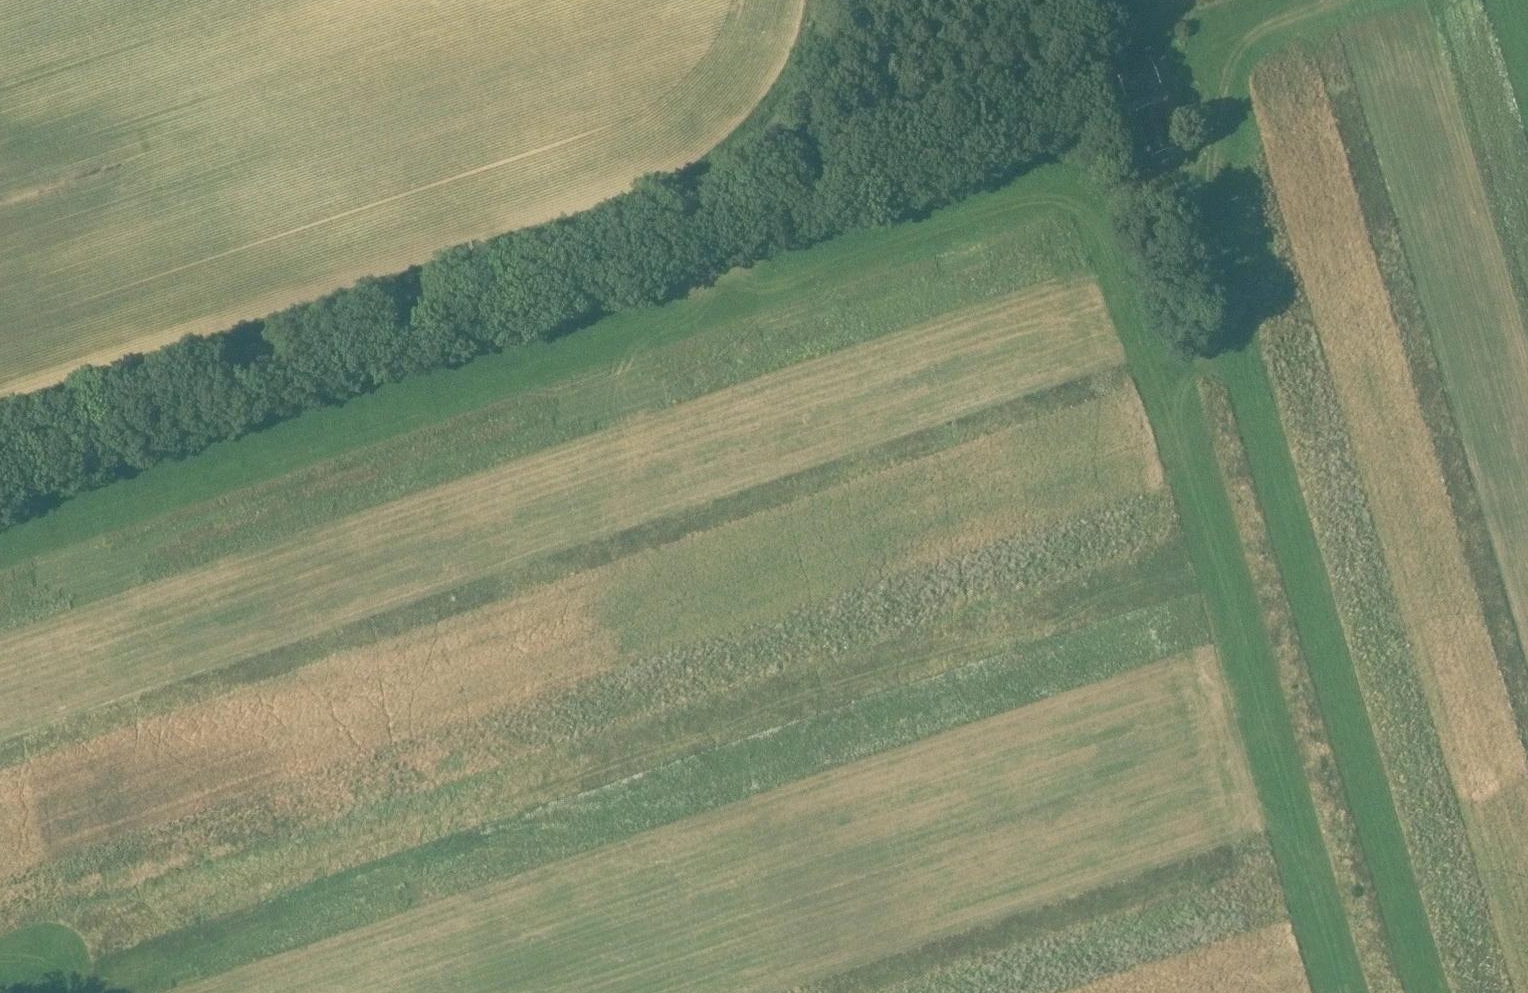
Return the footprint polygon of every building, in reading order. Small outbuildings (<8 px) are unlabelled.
[(1127,100),(1162,87),(1154,67),(1120,80),(1127,100)]
